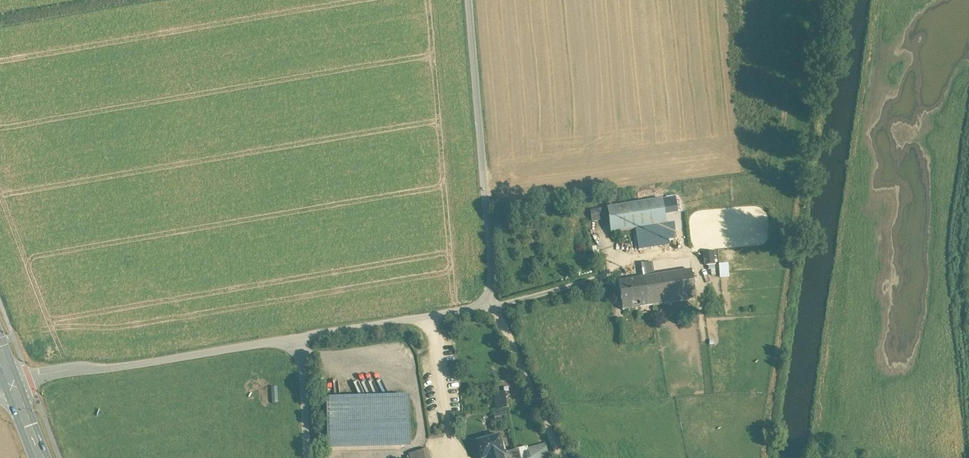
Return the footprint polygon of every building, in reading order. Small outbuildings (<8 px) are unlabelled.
[(676,197),(607,208),(611,233),(635,230),(639,250),(646,249),(643,233),(666,224),(664,214),(678,212),(676,197)] [(666,224),(643,233),(646,249),(669,246),(666,224)] [(704,265),(715,264),(714,251),(703,251),(704,265)] [(733,259),(716,261),(720,291),(736,288),(736,290),(737,290),(737,288),(741,288),(741,283),(746,282),(744,269),(738,269),(738,264),(733,265),(733,259)] [(652,263),(641,264),(642,271),(653,269),(652,263)] [(691,271),(654,277),(653,269),(642,271),(643,278),(647,307),(653,306),(696,300),(691,271)] [(643,278),(618,282),(622,311),(647,307),(643,278)] [(696,300),(653,306),(653,309),(696,303),(696,300)] [(355,390),(355,397),(372,397),(372,379),(352,379),(352,376),(343,376),(344,390),(355,390)] [(495,409),(506,409),(505,392),(494,393),(495,409)] [(410,398),(326,400),(327,442),(411,440),(410,398)] [(507,411),(494,412),(495,421),(507,420),(507,411)] [(476,442),(480,457),(492,457),(504,455),(499,436),(476,442)] [(507,454),(508,457),(535,457),(548,455),(545,444),(507,454)] [(426,450),(409,454),(410,457),(428,457),(426,450)]
